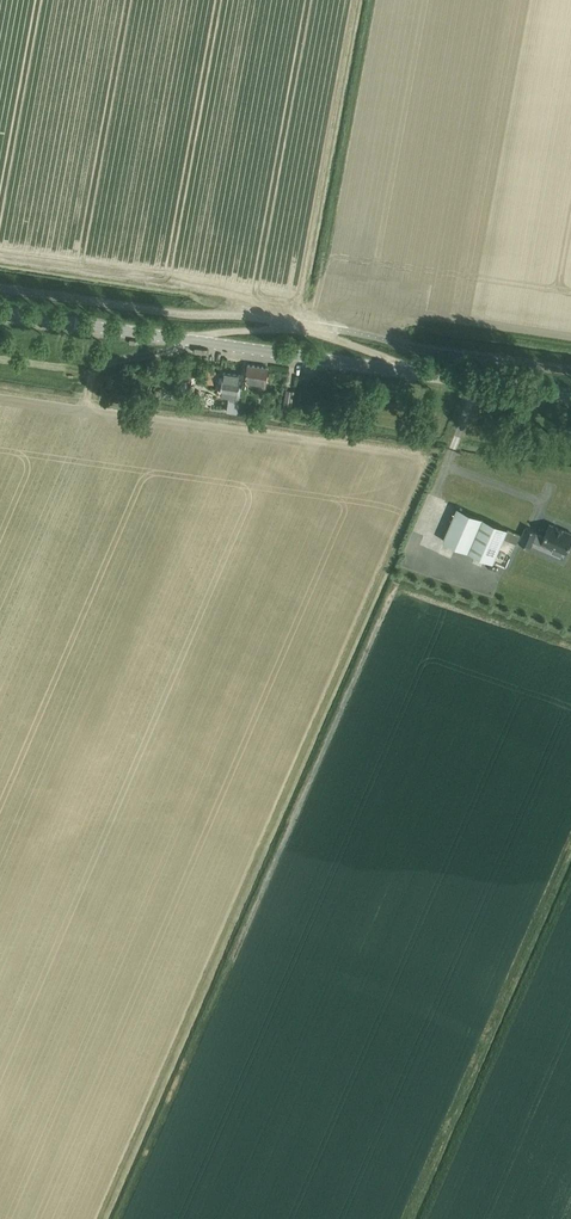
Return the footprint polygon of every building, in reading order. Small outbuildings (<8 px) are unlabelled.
[(245,384),(266,387),(269,367),(248,365),(245,384)] [(203,369),(201,382),(215,384),(217,371),(203,369)] [(223,381),(221,393),(229,395),(228,398),(227,405),(227,409),(227,411),(239,413),(240,413),(240,410),(240,407),(241,400),(242,395),(238,394),(240,388),(242,374),(224,372),(223,376),(223,381)] [(189,373),(187,389),(185,394),(194,395),(194,391),(197,374),(189,373)] [(291,410),(294,391),(287,389),(284,409),(291,410)] [(458,508),(444,541),(468,552),(493,562),(507,529),(458,508)] [(519,542),(531,548),(534,543),(541,546),(542,543),(553,548),(551,552),(561,556),(563,552),(566,554),(570,542),(570,532),(550,522),(543,535),(526,527),(519,542)]
